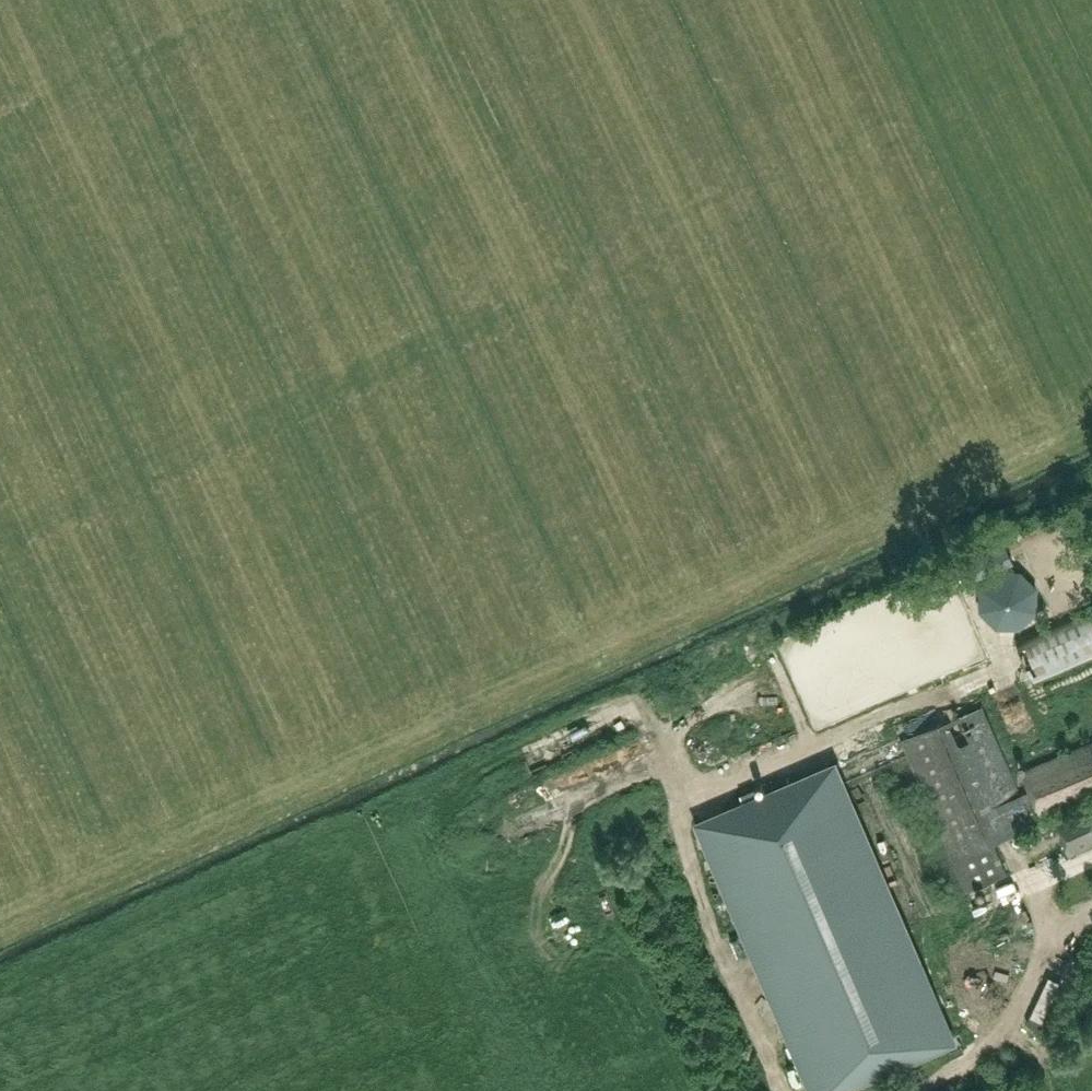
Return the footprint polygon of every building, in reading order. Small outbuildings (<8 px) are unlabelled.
[(1000,578),(972,603),(1002,636),(1015,624),(1021,631),(1036,618),(1000,578)] [(1091,659),(1091,605),(1015,639),(1033,683),(1091,659)] [(1022,771),(1030,789),(1020,794),(981,705),(899,739),(966,889),(1006,872),(993,842),(1033,825),(1023,800),(1033,796),(1041,814),(1091,793),(1091,742),(1022,771)] [(1024,743),(1034,739),(1026,717),(1016,720),(1024,743)] [(581,723),(565,731),(571,743),(587,735),(581,723)] [(847,768),(703,822),(803,1090),(861,1090),(954,1057),(847,768)] [(1091,844),(1091,809),(1090,803),(1056,820),(1069,856),(1091,844)]
